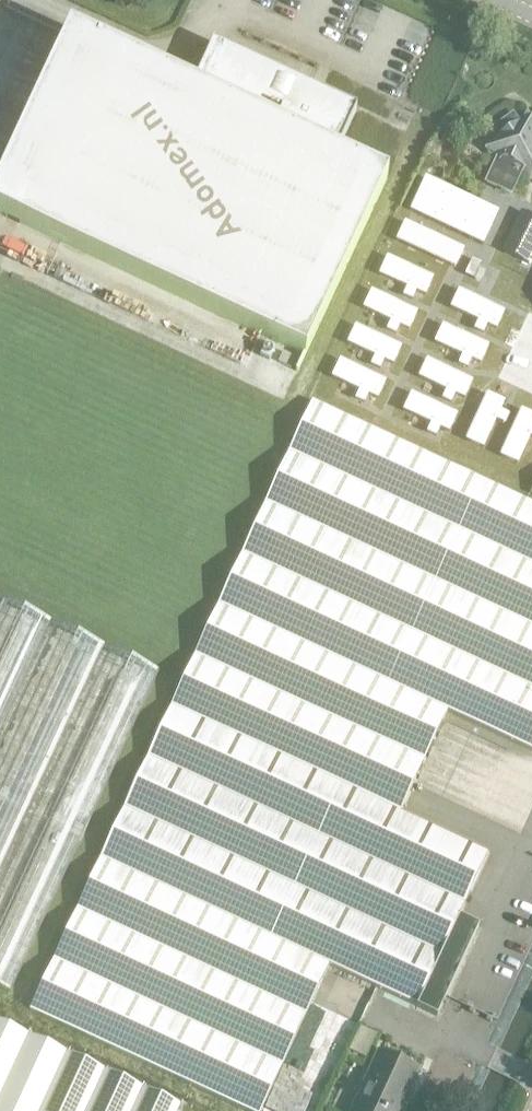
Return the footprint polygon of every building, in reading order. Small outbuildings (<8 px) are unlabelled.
[(67,35),(68,36),(0,183),(0,215),(305,356),(388,177),(336,154),(357,110),(214,43),(193,87),(69,30),(67,35)] [(304,78),(309,64),(277,53),(272,66),(304,78)] [(514,122),(490,139),(493,166),(488,176),(515,188),(520,178),(531,169),(531,130),(514,122)] [(425,179),(411,211),(484,245),(498,213),(425,179)] [(523,218),(504,257),(528,268),(531,259),(531,222),(523,218)] [(405,223),(397,240),(456,267),(464,251),(405,223)] [(387,259),(380,275),(407,288),(404,296),(412,300),(416,292),(425,296),(432,280),(387,259)] [(472,260),(465,275),(474,280),(482,264),(472,260)] [(371,293),(364,309),(391,322),(387,330),(396,335),(400,326),(409,330),(416,315),(371,293)] [(459,293),(451,309),(479,321),(475,330),(483,334),(487,325),(496,330),(504,314),(459,293)] [(442,327),(435,343),(463,356),(459,364),(468,368),(472,360),(480,364),(488,348),(442,327)] [(355,328),(348,344),(375,357),(371,365),(380,369),(384,361),(393,365),(401,349),(355,328)] [(340,362),(332,378),(360,391),(356,399),(365,403),(369,395),(378,399),(385,383),(340,362)] [(427,362),(419,378),(447,391),(443,399),(452,403),(455,395),(464,399),(472,383),(427,362)] [(411,396),(404,412),(431,424),(427,433),(436,437),(440,428),(449,433),(456,417),(411,396)] [(488,396),(467,441),(483,449),(496,421),(504,425),(508,416),(500,412),(504,403),(488,396)] [(414,785),(448,713),(531,752),(531,503),(312,401),(29,1013),(240,1110),(263,1110),(330,968),(417,1008),(459,918),(489,854),(401,813),(414,785)] [(502,457),(518,464),(530,437),(531,438),(531,416),(522,412),(502,457)] [(0,600),(0,988),(11,994),(159,674),(0,600)] [(479,927),(459,918),(417,1008),(437,1017),(479,927)] [(181,1108),(0,1024),(0,1110),(180,1110),(181,1108)] [(405,1105),(403,1104),(417,1073),(379,1055),(353,1110),(402,1110),(405,1105)]
